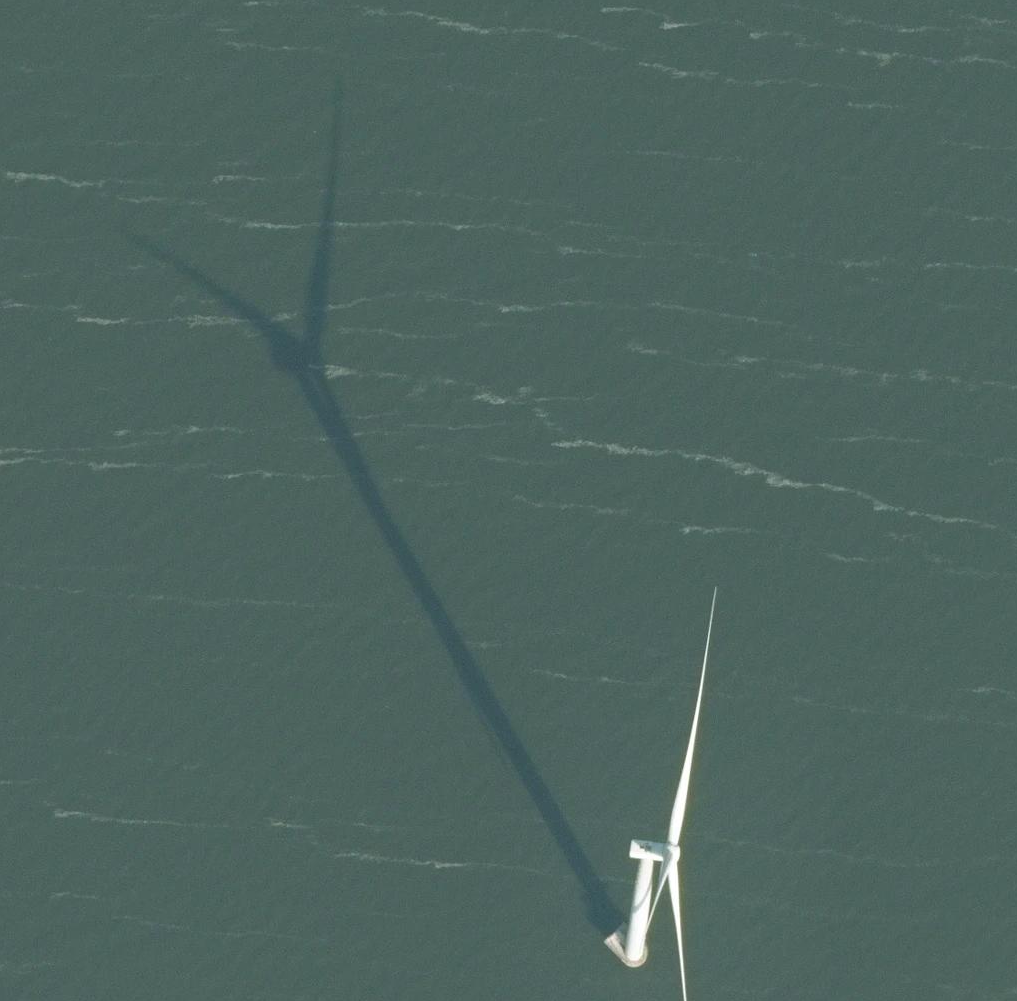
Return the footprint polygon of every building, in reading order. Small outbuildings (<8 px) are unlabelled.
[(623,955),(622,958),(622,961),(623,963),(625,965),(626,967),(630,968),(633,968),(636,967),(637,965),(639,963),(640,960),(640,958),(639,955),(637,953),(634,951),(632,950),(629,950),(627,951),(625,953),(623,955)]
